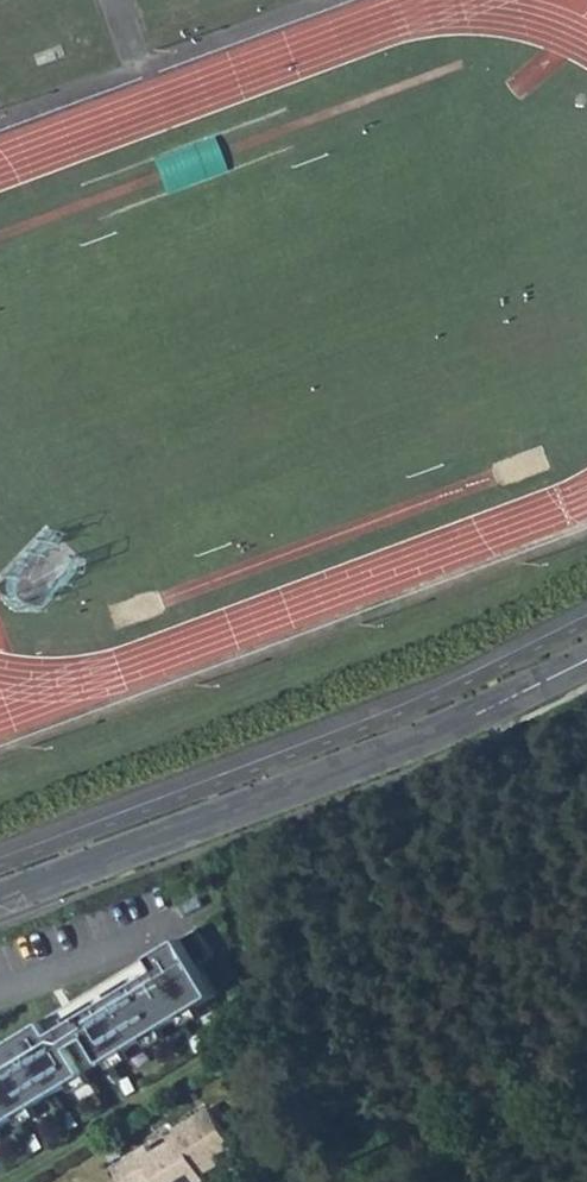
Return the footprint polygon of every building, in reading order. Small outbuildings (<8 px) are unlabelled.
[(208,138),(160,157),(171,186),(220,167),(208,138)] [(157,964),(76,1014),(103,1058),(214,991),(195,961),(210,951),(194,924),(150,952),(157,964)] [(86,1069),(59,1024),(51,1029),(44,1016),(0,1043),(0,1121),(86,1069)] [(144,1177),(151,1173),(154,1179),(156,1181),(201,1181),(203,1174),(200,1170),(236,1149),(208,1103),(171,1126),(176,1132),(150,1148),(146,1141),(110,1163),(122,1181),(148,1181),(144,1177)] [(148,1181),(154,1179),(151,1173),(144,1177),(148,1181)]
